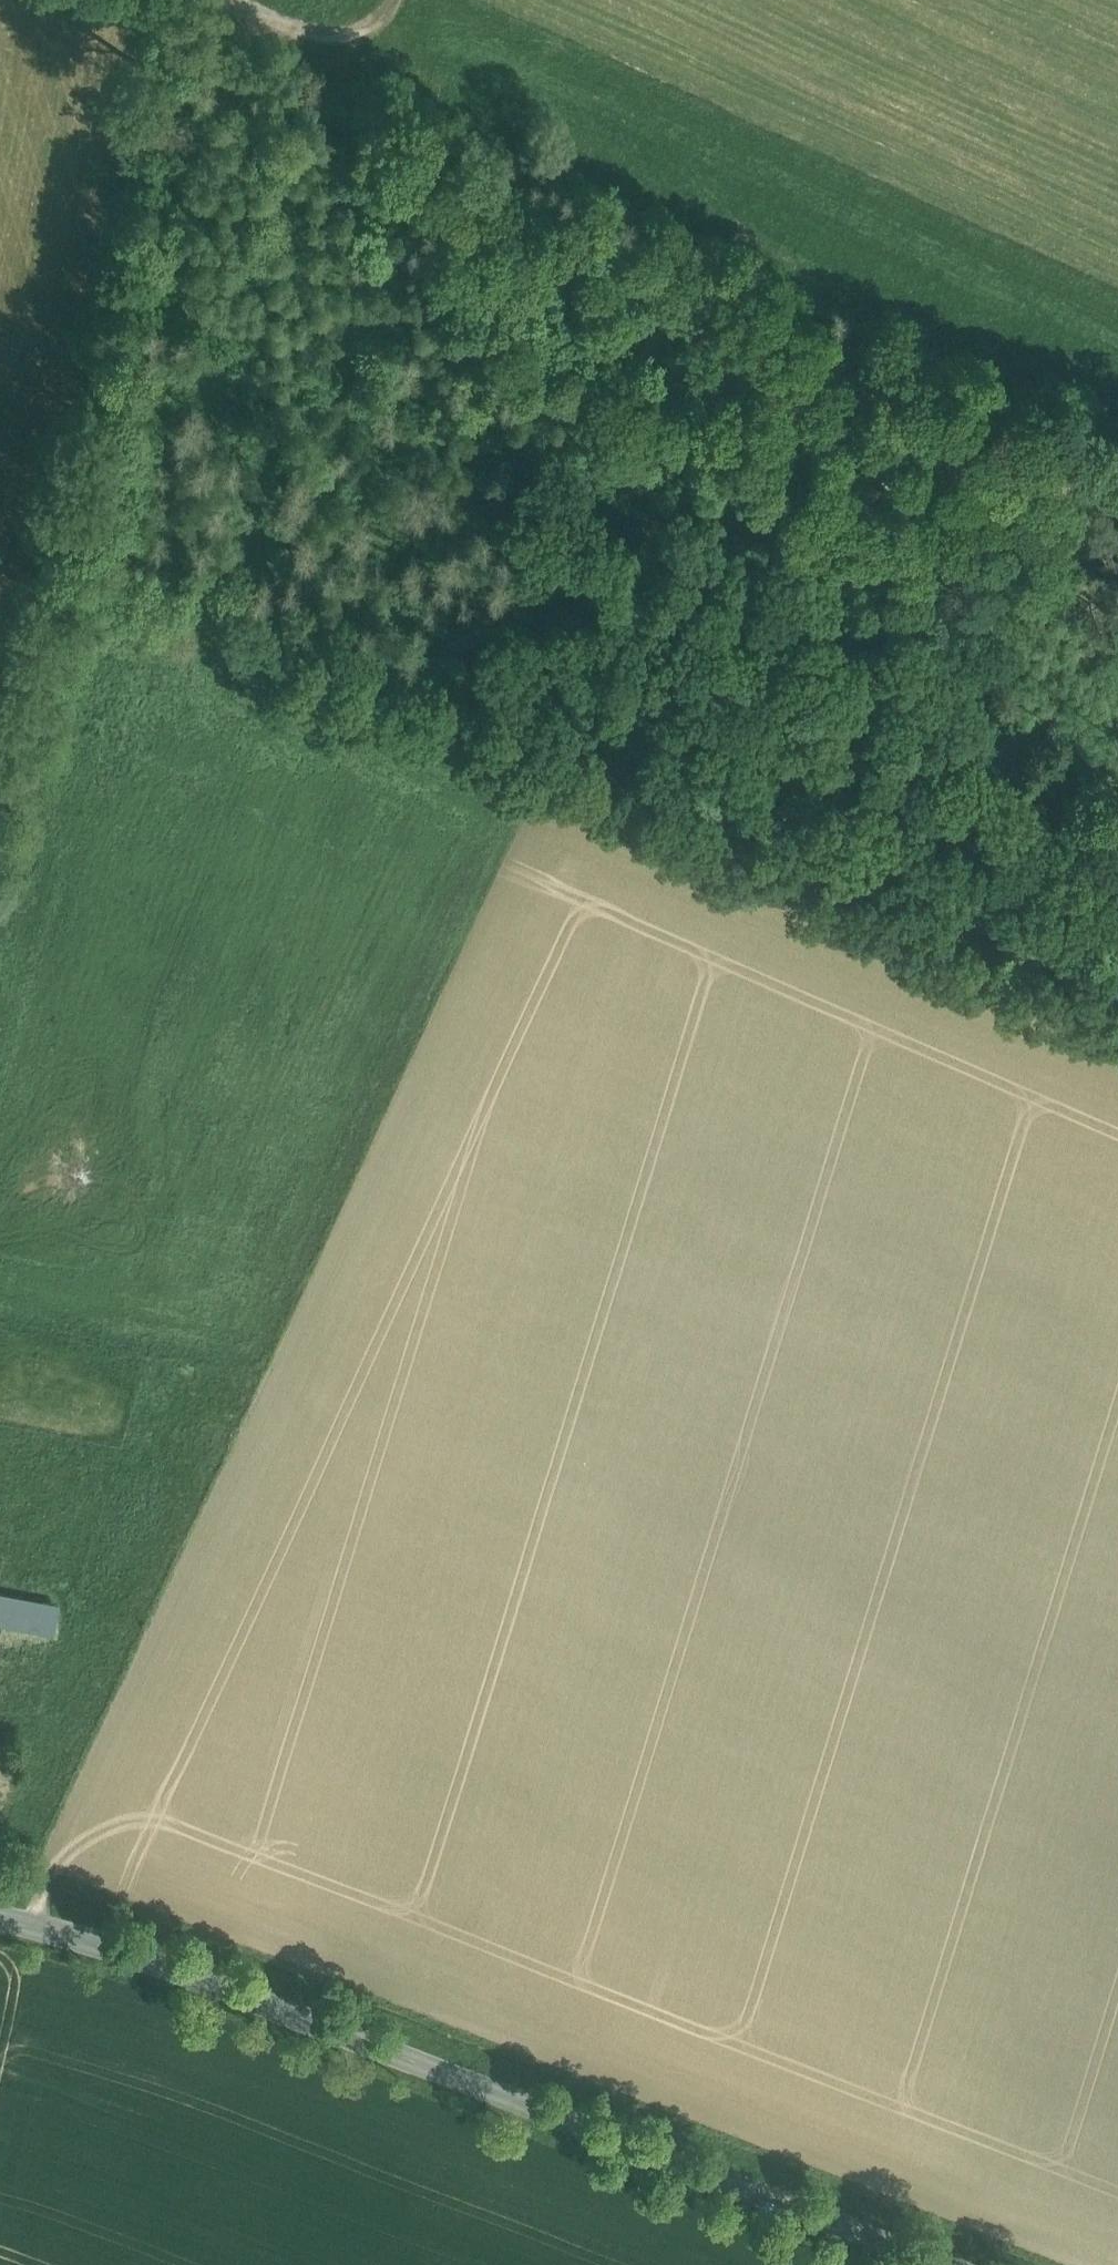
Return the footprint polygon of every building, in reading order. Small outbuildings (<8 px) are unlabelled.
[(0,1596),(0,1621),(54,1632),(58,1608),(0,1596)]
